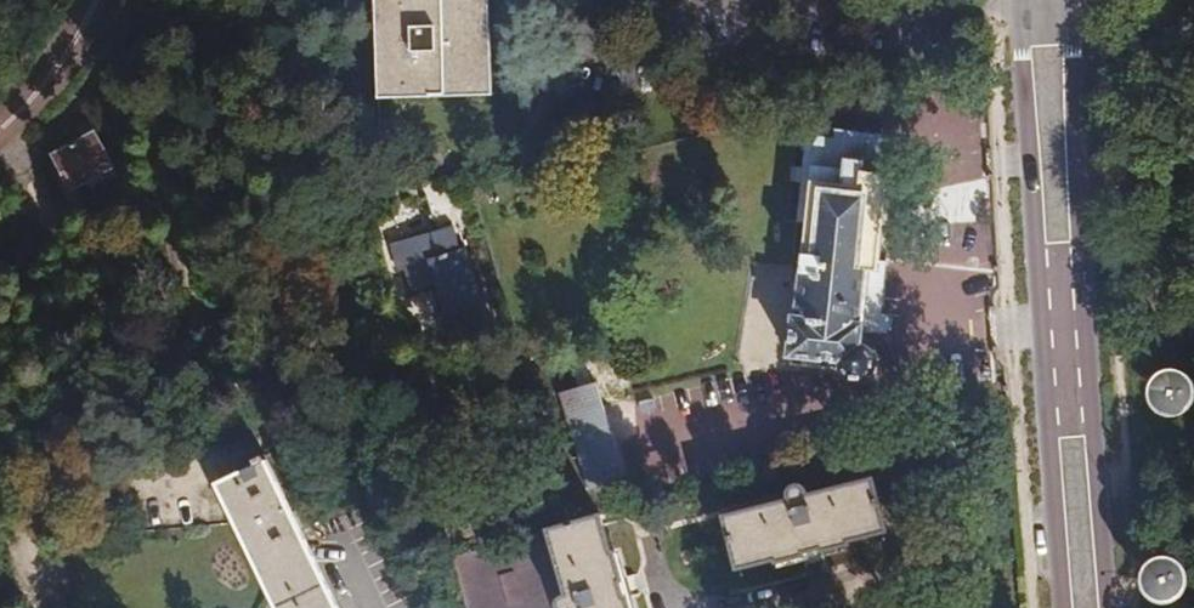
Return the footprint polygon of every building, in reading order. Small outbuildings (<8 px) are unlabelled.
[(408,97),(496,94),(494,0),(404,0),(408,97)] [(72,184),(101,152),(75,127),(45,159),(72,184)] [(818,143),(809,142),(800,221),(810,222),(798,317),(795,317),(791,355),(840,361),(840,369),(843,374),(848,379),(854,382),(860,381),(865,380),(869,378),(872,375),(875,372),(877,361),(875,356),(872,351),(869,349),(864,347),(861,347),(864,328),(881,330),(889,262),(879,261),(893,136),(838,130),(836,138),(819,136),(818,143)] [(436,286),(449,331),(487,319),(467,250),(462,252),(454,226),(395,244),(409,294),(436,286)] [(1169,412),(1173,412),(1178,411),(1184,408),(1187,406),(1190,402),(1192,397),(1193,392),(1193,391),(1192,386),(1190,381),(1186,376),(1181,373),(1175,371),(1170,371),(1162,374),(1156,380),(1153,386),(1152,395),(1154,400),(1156,404),(1160,408),(1164,410),(1169,412)] [(270,460),(222,484),(280,607),(340,607),(270,460)] [(724,516),(744,595),(783,585),(784,588),(856,570),(855,567),(892,558),(873,478),(807,495),(805,490),(803,486),(800,485),(793,484),(790,485),(788,487),(786,495),(787,500),(724,516)] [(454,552),(459,581),(465,607),(629,607),(613,553),(609,553),(601,515),(573,522),(454,552)] [(1146,580),(1145,587),(1148,594),(1151,599),(1157,603),(1163,605),(1171,604),(1177,601),(1181,597),(1184,592),(1186,588),(1186,581),(1184,575),(1181,571),(1176,567),(1171,565),(1163,564),(1159,565),(1154,567),(1149,572),(1146,580)]
